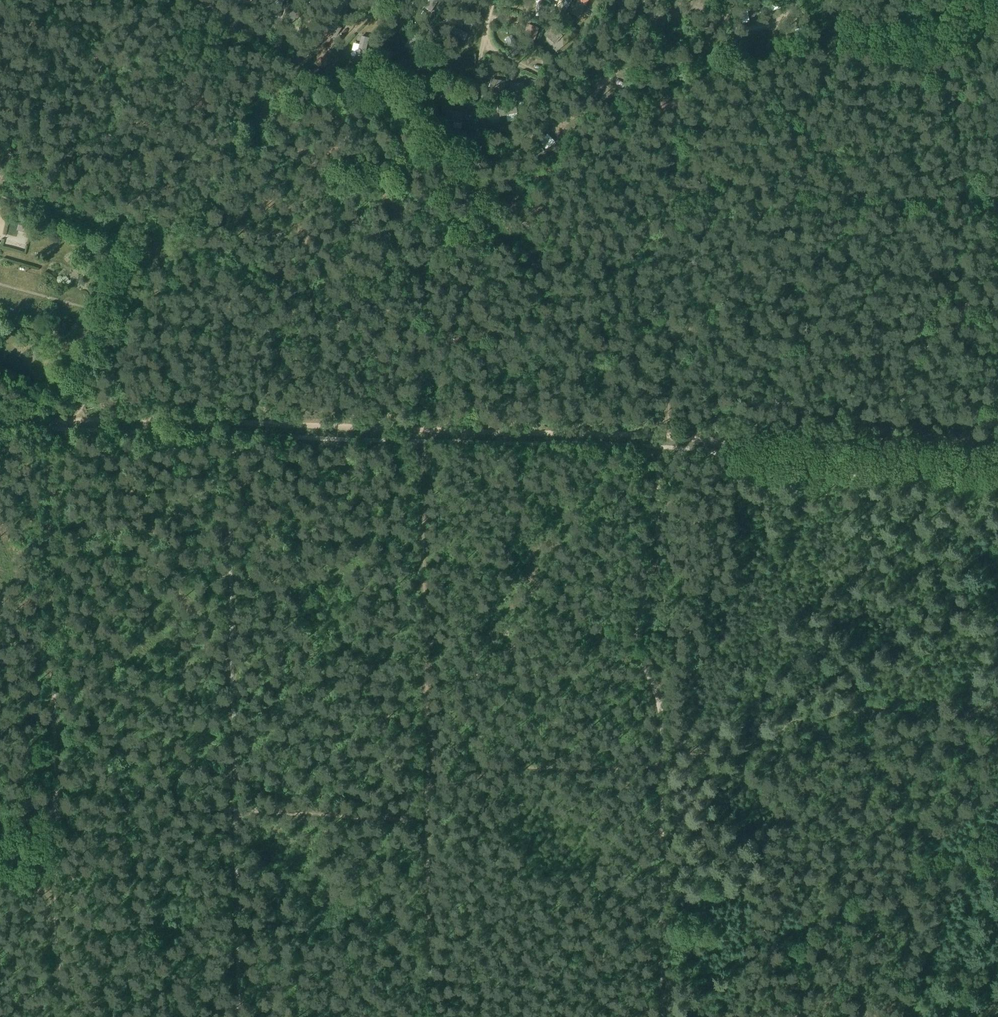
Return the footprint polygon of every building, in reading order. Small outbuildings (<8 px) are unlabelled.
[(261,8),(281,10),(282,6),(284,6),(284,0),(282,0),(262,0),(261,8)] [(321,6),(320,8),(326,7),(330,0),(312,0),(321,6)] [(519,15),(521,15),(524,16),(544,23),(546,16),(549,0),(523,0),(519,15)] [(546,16),(563,23),(565,24),(575,0),(549,0),(546,16)] [(565,24),(590,35),(603,0),(575,0),(565,24)] [(488,26),(488,28),(488,30),(489,32),(489,34),(490,36),(490,38),(491,40),(492,42),(493,44),(495,45),(496,47),(500,50),(504,53),(508,55),(513,58),(517,60),(522,63),(534,47),(520,42),(514,36),(506,27),(508,11),(505,10),(494,7),(490,19),(490,20),(489,22),(489,24),(488,26)] [(508,11),(506,27),(514,36),(520,42),(534,47),(536,48),(544,23),(524,16),(521,15),(519,15),(508,11)] [(544,23),(536,48),(579,61),(590,35),(565,24),(563,23),(546,16),(544,23)] [(356,56),(363,57),(368,39),(361,37),(356,56)] [(393,58),(375,52),(373,60),(391,66),(393,58)] [(504,82),(489,80),(488,87),(503,89),(504,82)] [(510,83),(509,90),(527,92),(528,85),(510,83)] [(515,103),(497,106),(499,116),(516,112),(515,103)] [(466,112),(445,111),(445,123),(465,125),(466,112)] [(30,233),(32,222),(20,219),(18,230),(30,233)]
